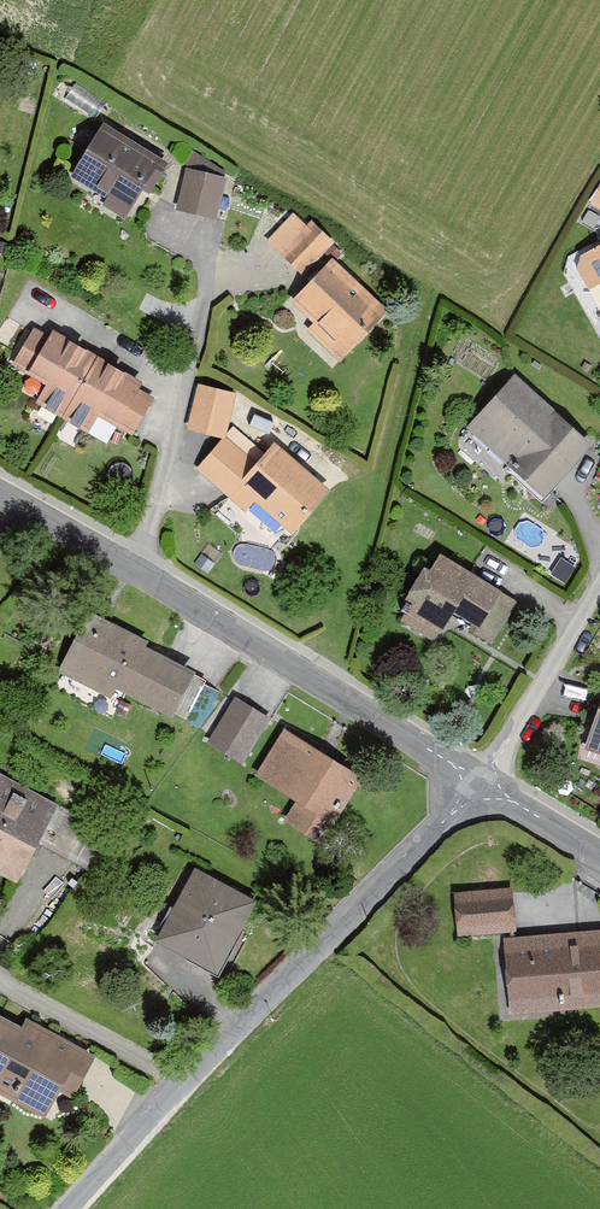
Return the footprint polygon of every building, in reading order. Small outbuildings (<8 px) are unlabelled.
[(149,191),(168,160),(104,120),(68,177),(124,212),(141,186),(149,191)] [(229,177),(186,166),(177,206),(219,219),(229,177)] [(590,209),(599,215),(599,193),(590,209)] [(311,225),(295,214),(267,241),(305,277),(339,243),(316,218),(311,225)] [(573,256),(587,285),(599,278),(599,242),(573,256)] [(339,358),(387,307),(333,256),(291,299),(313,320),(306,327),(339,358)] [(154,395),(138,386),(142,378),(115,362),(71,337),(53,326),(48,334),(34,326),(13,362),(47,382),(36,401),(87,430),(98,412),(132,432),(154,395)] [(543,493),(592,439),(516,371),(467,425),(543,493)] [(239,395),(198,383),(187,425),(225,435),(239,395)] [(292,530),(330,487),(273,438),(263,450),(235,426),(198,469),(245,509),(254,498),(292,530)] [(500,587),(439,549),(397,617),(433,639),(451,609),(477,625),(500,587)] [(140,632),(89,605),(56,669),(113,698),(118,689),(174,718),(197,673),(135,641),(140,632)] [(270,715),(233,693),(206,739),(243,761),(270,715)] [(584,747),(599,752),(599,698),(584,747)] [(363,777),(284,729),(257,773),(297,798),(285,817),(324,840),(363,777)] [(17,883),(56,806),(0,777),(0,874),(17,883)] [(216,973),(255,899),(192,865),(153,940),(216,973)] [(513,886),(453,889),(457,931),(515,928),(513,886)] [(503,936),(510,1012),(599,1004),(599,927),(503,936)] [(0,1016),(0,1095),(46,1119),(60,1092),(70,1098),(92,1054),(24,1018),(20,1026),(0,1016)]
